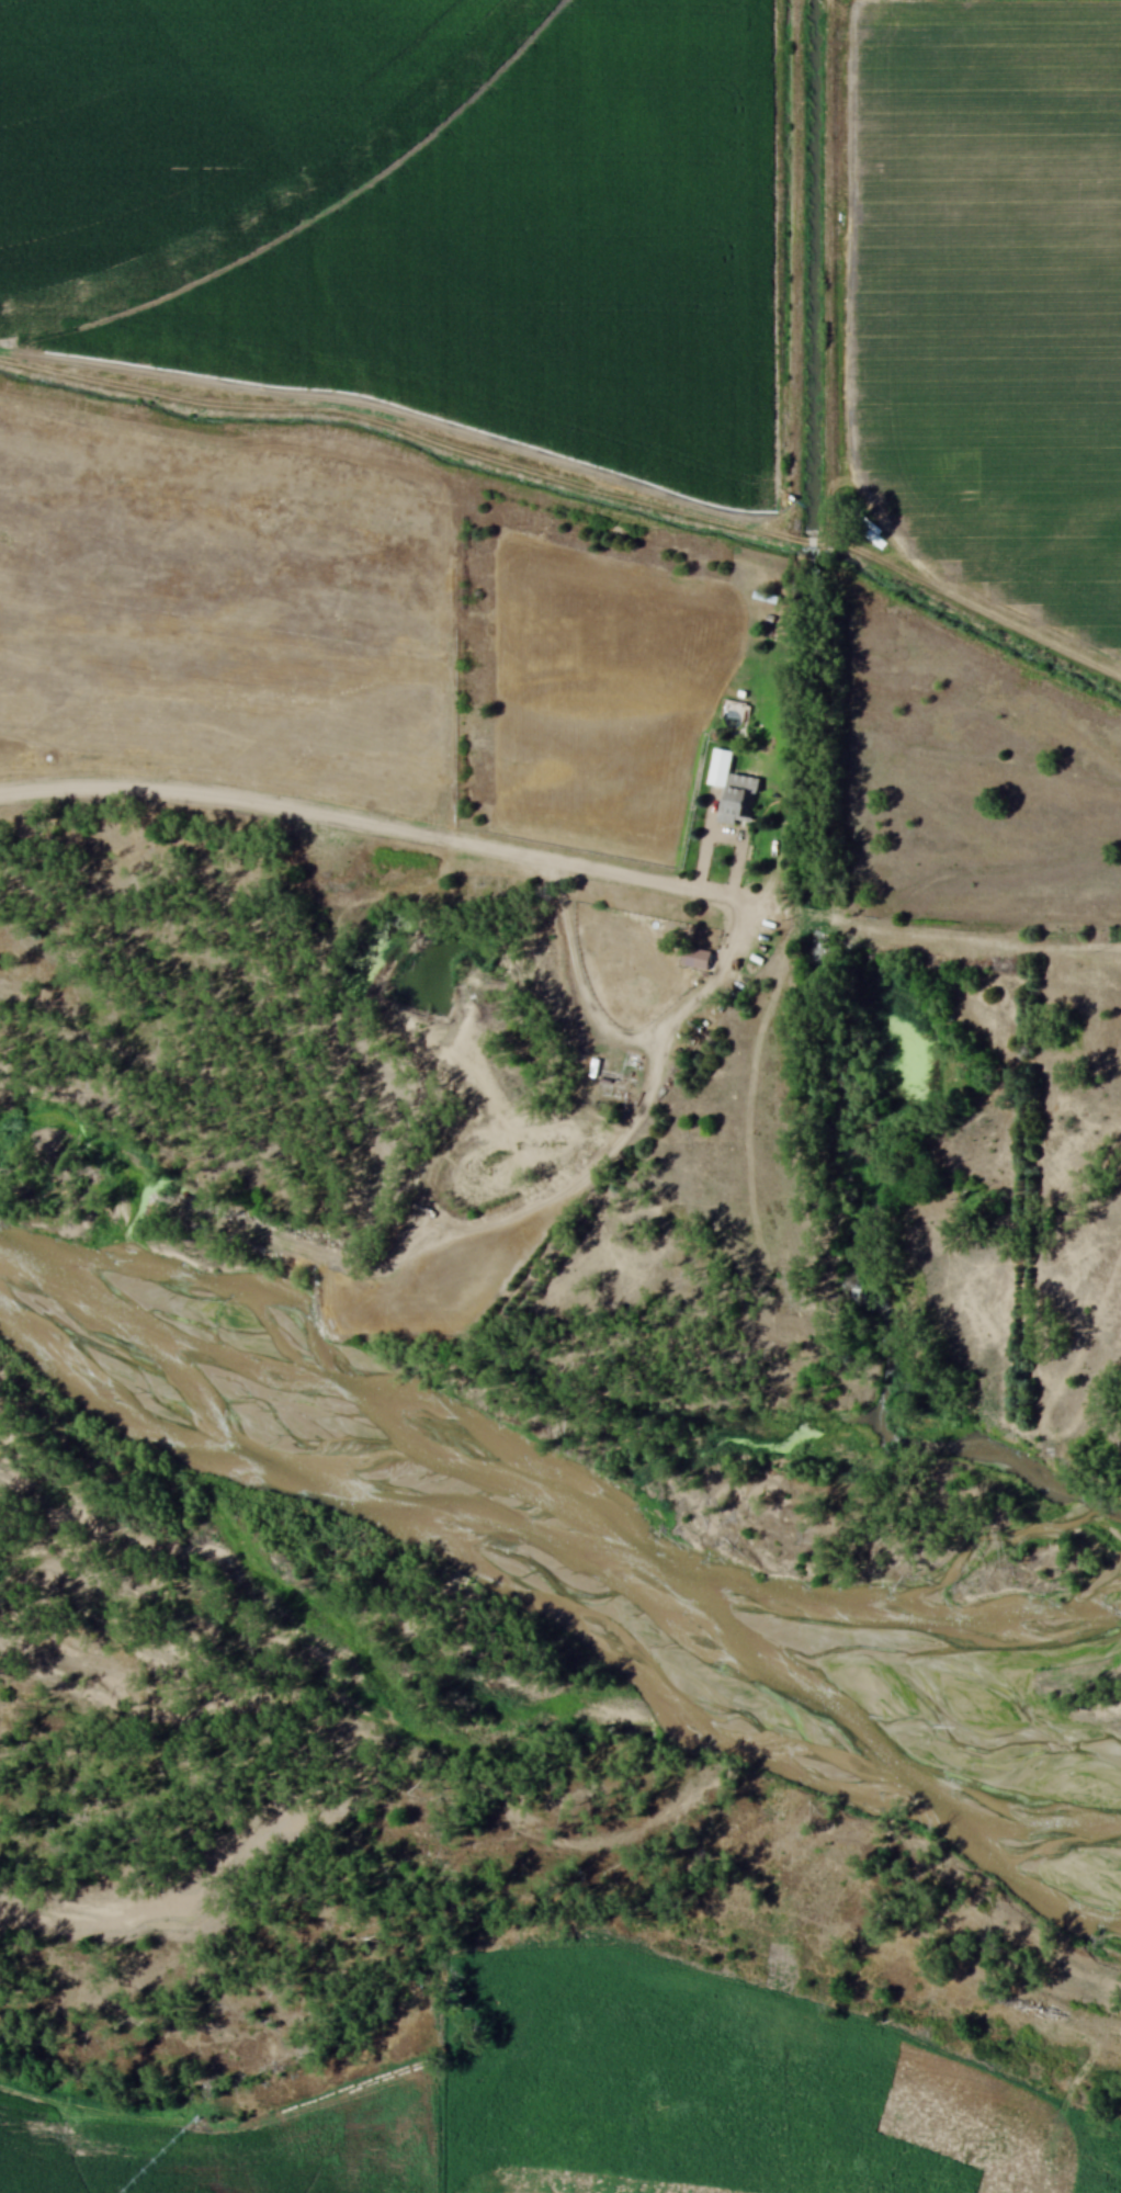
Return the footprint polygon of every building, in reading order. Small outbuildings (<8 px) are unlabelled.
[(754,598),(771,603),(773,598),(756,592),(754,598)] [(759,778),(730,773),(733,752),(714,748),(708,785),(724,787),(718,820),(751,826),(759,778)] [(711,952),(685,947),(681,964),(707,970),(711,952)]
